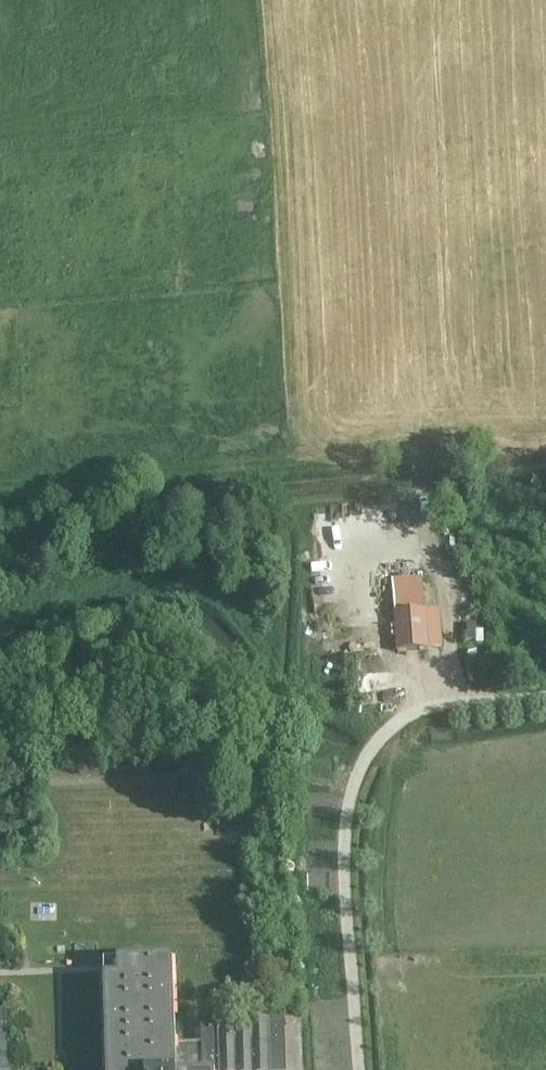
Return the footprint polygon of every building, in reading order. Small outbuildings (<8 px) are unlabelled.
[(394,593),(395,613),(425,611),(423,576),(394,578),(395,593),(394,593)] [(395,613),(398,652),(428,650),(425,611),(395,613)] [(173,962),(103,965),(106,1069),(286,1069),(285,1021),(201,1023),(202,1044),(175,1045),(173,962)]
